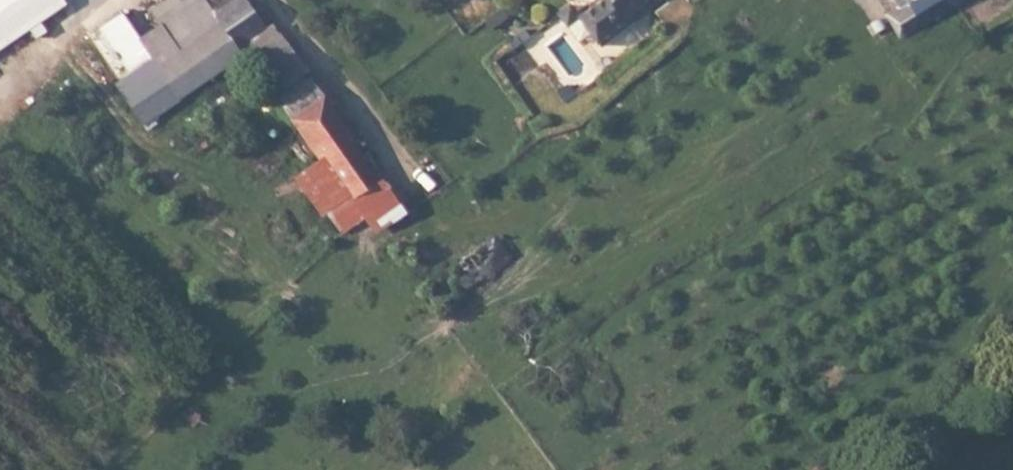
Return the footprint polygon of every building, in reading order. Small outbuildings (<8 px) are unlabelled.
[(238,59),(218,24),(205,3),(204,1),(204,0),(171,0),(152,11),(161,25),(140,38),(157,67),(161,64),(182,95),(238,59)] [(218,24),(250,3),(254,0),(206,0),(204,1),(205,3),(218,24)] [(601,47),(630,23),(650,6),(645,0),(601,0),(578,18),(590,34),(601,47)] [(847,9),(859,33),(908,0),(861,0),(847,9)] [(218,24),(238,59),(271,38),(250,3),(218,24)] [(579,43),(590,34),(578,18),(569,6),(557,16),(579,43)] [(140,38),(122,11),(89,31),(124,87),(157,67),(140,38)] [(271,38),(238,59),(288,142),(323,118),(271,38)] [(124,87),(119,90),(139,122),(182,95),(161,64),(157,67),(124,87)] [(559,93),(567,103),(576,97),(568,86),(559,93)] [(323,118),(288,142),(316,177),(347,157),(323,119),(323,118)] [(347,157),(316,177),(345,211),(372,196),(347,157)] [(345,211),(316,177),(292,193),(316,229),(340,214),(345,211)] [(372,196),(345,211),(360,230),(374,248),(396,233),(372,196)] [(340,214),(353,236),(360,230),(345,211),(340,214)] [(360,230),(353,236),(366,254),(374,248),(360,230)] [(495,233),(447,272),(462,291),(510,252),(495,233)]
